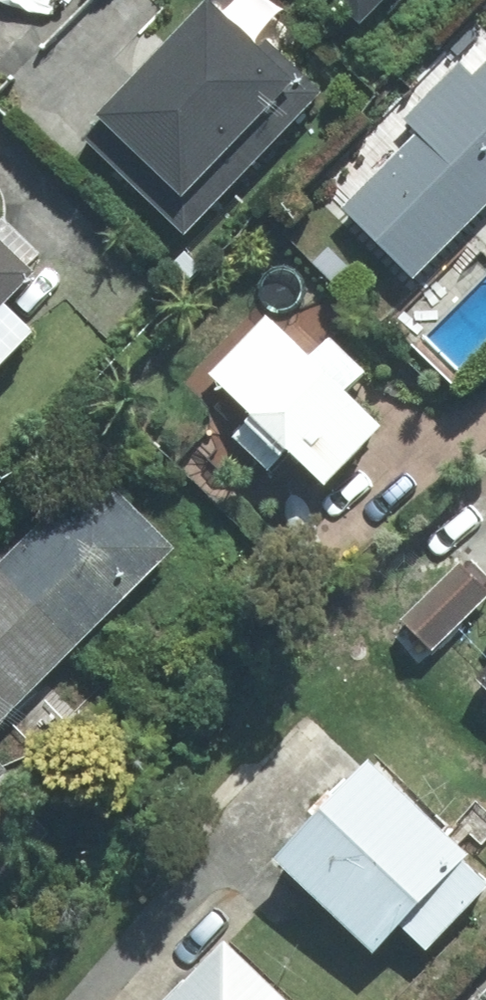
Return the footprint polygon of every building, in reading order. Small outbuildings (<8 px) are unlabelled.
[(91,131),(200,237),(340,93),(245,0),(219,0),(91,131)] [(369,36),(400,0),(329,0),(369,36)] [(485,209),(485,66),(479,59),(413,126),(427,139),(353,215),(418,278),(485,209)] [(0,229),(0,377),(53,325),(26,298),(47,277),(0,229)] [(289,474),(316,445),(356,481),(405,428),(276,309),(227,363),(271,404),(245,433),(289,474)] [(3,733),(189,552),(90,459),(0,556),(0,789),(23,764),(3,733)] [(386,953),(407,932),(426,952),(485,895),(485,864),(383,756),(286,849),(386,953)] [(243,930),(167,999),(308,999),(243,930)]
